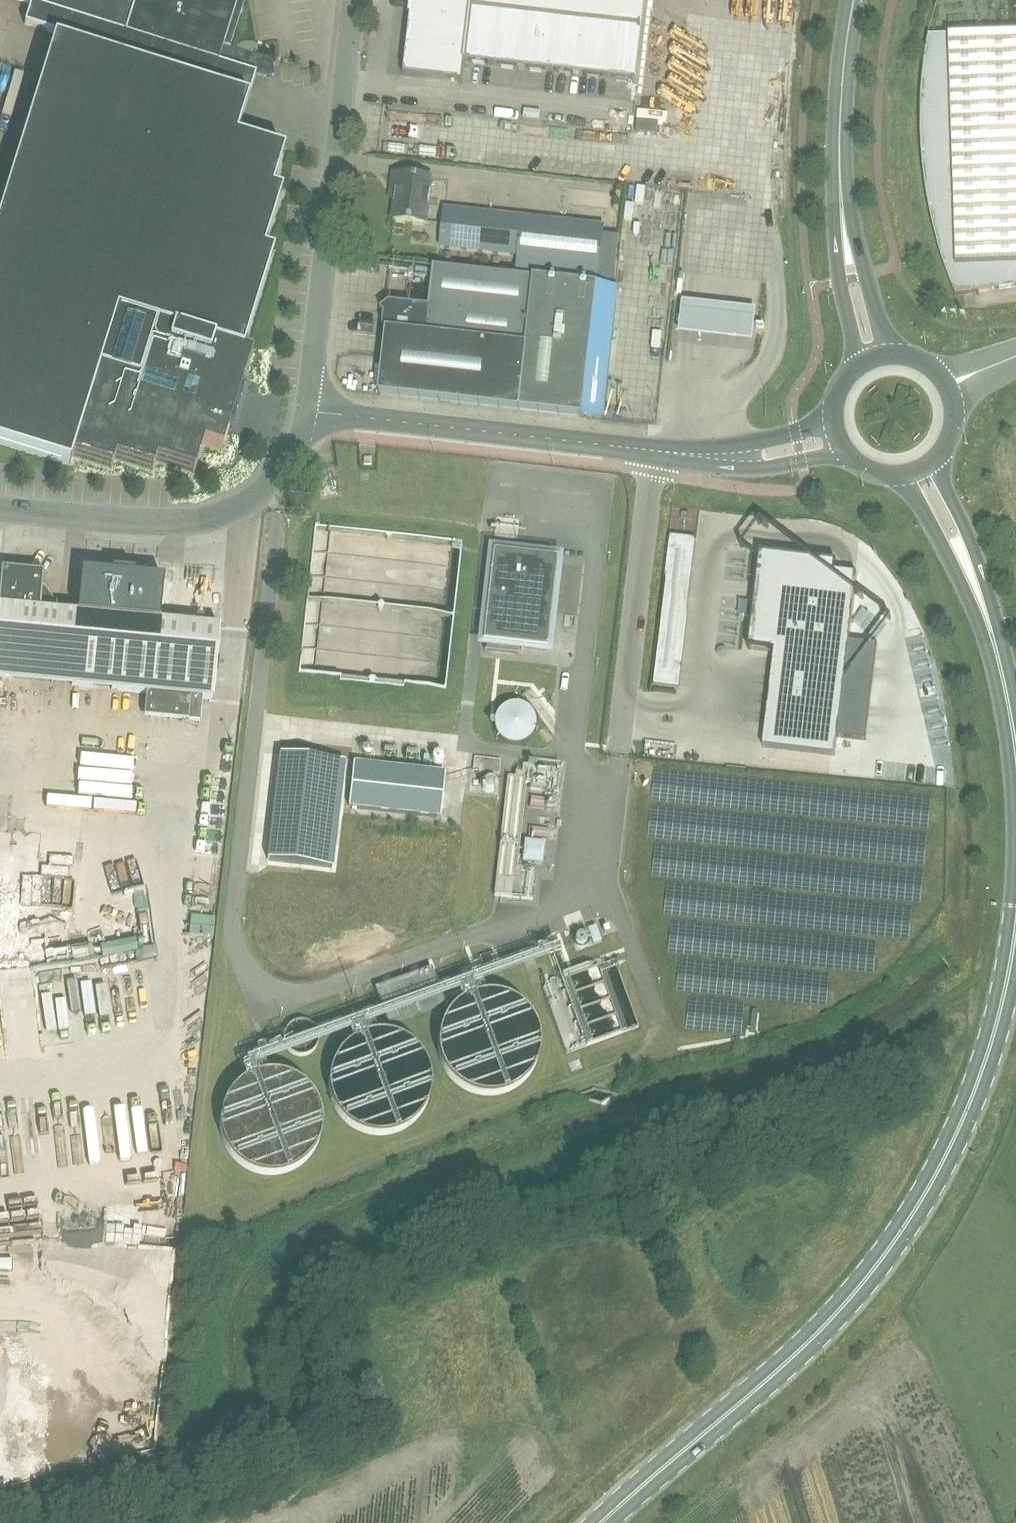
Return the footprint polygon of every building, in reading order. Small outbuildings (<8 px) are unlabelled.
[(31,4),(33,5),(216,61),(215,63),(217,63),(217,62),(223,44),(230,46),(245,0),(18,0),(31,4)] [(409,15),(409,18),(411,18),(469,25),(470,10),(471,0),(413,0),(411,15),(409,15)] [(470,10),(499,14),(500,0),(471,0),(470,10)] [(499,14),(528,17),(530,0),(500,0),(499,14)] [(528,17),(556,20),(559,0),(530,0),(528,17)] [(556,20),(585,24),(588,0),(559,0),(556,20)] [(585,24),(614,27),(617,0),(588,0),(585,24)] [(614,27),(642,30),(646,0),(617,0),(614,27)] [(1015,22),(1015,0),(1003,0),(1003,22),(1015,22)] [(284,152),(237,137),(256,74),(217,62),(217,63),(215,63),(216,61),(33,5),(31,4),(25,24),(56,33),(54,38),(53,38),(0,209),(0,444),(69,465),(72,456),(111,469),(114,459),(153,471),(156,462),(194,473),(203,444),(222,450),(227,434),(228,430),(229,428),(218,425),(230,388),(240,392),(245,376),(252,353),(243,350),(273,253),(264,250),(282,193),(272,190),(284,152)] [(469,25),(465,54),(464,63),(493,67),(499,14),(470,10),(469,25)] [(528,17),(499,14),(493,67),(521,70),(528,17)] [(556,20),(528,17),(521,70),(550,73),(556,20)] [(469,25),(411,18),(407,47),(465,54),(469,25)] [(585,24),(556,20),(550,73),(579,76),(585,24)] [(614,27),(585,24),(579,76),(607,80),(614,27)] [(642,30),(614,27),(607,80),(636,83),(642,30)] [(927,34),(924,53),(923,63),(922,74),(921,82),(920,101),(920,111),(920,120),(920,129),(921,139),(921,149),(922,164),(923,173),(924,182),(926,193),(928,201),(930,213),(932,223),(937,239),(941,254),(943,261),(955,295),(1015,285),(1015,31),(927,34)] [(405,72),(403,72),(402,76),(462,82),(464,63),(465,54),(407,47),(405,72)] [(492,177),(491,153),(440,155),(441,178),(492,177)] [(393,220),(427,224),(432,179),(394,175),(392,189),(397,189),(393,220)] [(604,228),(604,227),(445,209),(440,249),(518,257),(517,271),(516,271),(516,273),(597,281),(603,228),(604,228)] [(583,418),(598,286),(514,277),(434,268),(430,308),(389,303),(380,310),(387,319),(379,395),(538,413),(583,418)] [(761,312),(687,304),(683,336),(758,344),(761,312)] [(459,515),(462,501),(451,498),(447,513),(459,515)] [(835,571),(836,562),(812,559),(803,552),(801,553),(807,558),(759,552),(748,648),(801,655),(792,731),(765,727),(762,747),(835,756),(854,593),(862,599),(863,597),(855,591),(857,574),(835,571)] [(544,649),(554,561),(492,554),(482,642),(544,649)] [(212,698),(219,629),(150,622),(154,580),(124,577),(124,573),(102,571),(102,575),(72,572),(68,615),(38,612),(0,608),(0,678),(212,698)] [(112,724),(111,734),(131,735),(132,725),(112,724)] [(328,866),(339,761),(279,754),(268,859),(328,866)] [(443,772),(353,762),(348,806),(438,816),(443,772)] [(556,791),(559,769),(522,766),(521,771),(526,771),(525,782),(532,783),(531,789),(556,791)] [(200,793),(197,818),(224,821),(228,797),(200,793)] [(93,817),(25,811),(23,831),(49,833),(49,840),(0,836),(0,860),(92,867),(91,879),(108,880),(109,869),(119,869),(121,848),(90,846),(93,817)] [(536,830),(554,831),(554,816),(537,815),(536,830)] [(549,854),(549,831),(528,831),(528,854),(549,854)] [(532,899),(535,874),(521,872),(522,868),(516,867),(515,873),(514,873),(513,879),(495,877),(493,894),(532,899)] [(601,941),(595,925),(587,928),(592,944),(601,941)] [(217,964),(197,965),(198,981),(218,981),(217,964)] [(388,1024),(444,1004),(432,968),(375,988),(388,1024)] [(467,1089),(481,1094),(496,1094),(510,1090),(522,1082),(532,1070),(537,1057),(539,1042),(536,1029),(530,1016),(520,1006),(509,999),(495,995),(481,996),(468,1000),(456,1007),(447,1018),(441,1031),(439,1044),(441,1058),(447,1071),(456,1082),(467,1089)] [(291,1051),(299,1054),(306,1053),(312,1050),(316,1044),(318,1037),(316,1031),(312,1025),(306,1021),(299,1021),(293,1022),(287,1028),(284,1036),(285,1044),(291,1051)] [(359,1129),(373,1133),(386,1133),(398,1129),(409,1123),(418,1114),(425,1103),(428,1091),(429,1077),(425,1063),(417,1051),(406,1041),(393,1035),(379,1033),(364,1035),(351,1041),(340,1051),(332,1065),(328,1080),(330,1095),(336,1109),(346,1121),(359,1129)] [(246,1166),(258,1171),(272,1173),(285,1170),(298,1164),(308,1155),(315,1144),(319,1131),(320,1117),(315,1102),(307,1090),(295,1080),(281,1075),(265,1074),(250,1078),(237,1086),(228,1096),(223,1108),(220,1122),(222,1135),(227,1148),(235,1158),(246,1166)]
